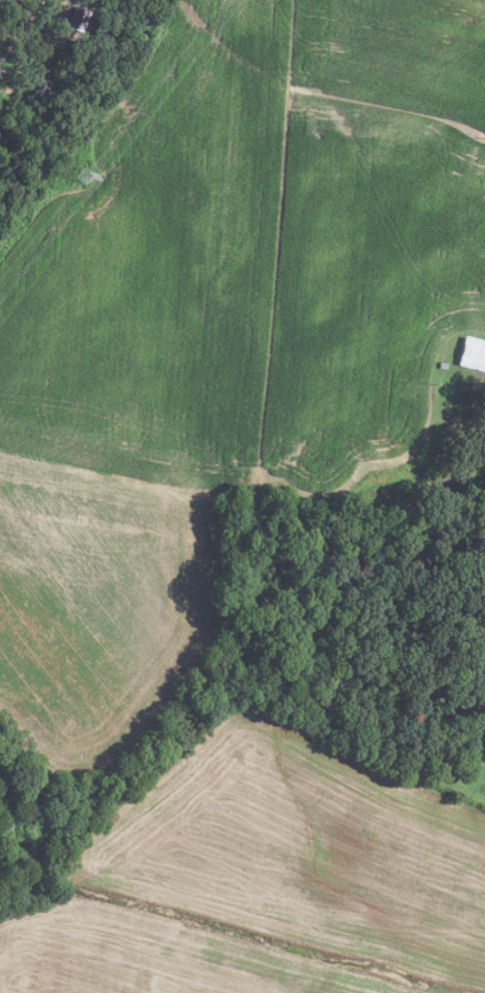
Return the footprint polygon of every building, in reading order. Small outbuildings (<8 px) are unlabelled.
[(67,26),(75,5),(89,10),(82,31),(67,26)] [(465,335),(457,364),(484,371),(484,341),(465,335)]
